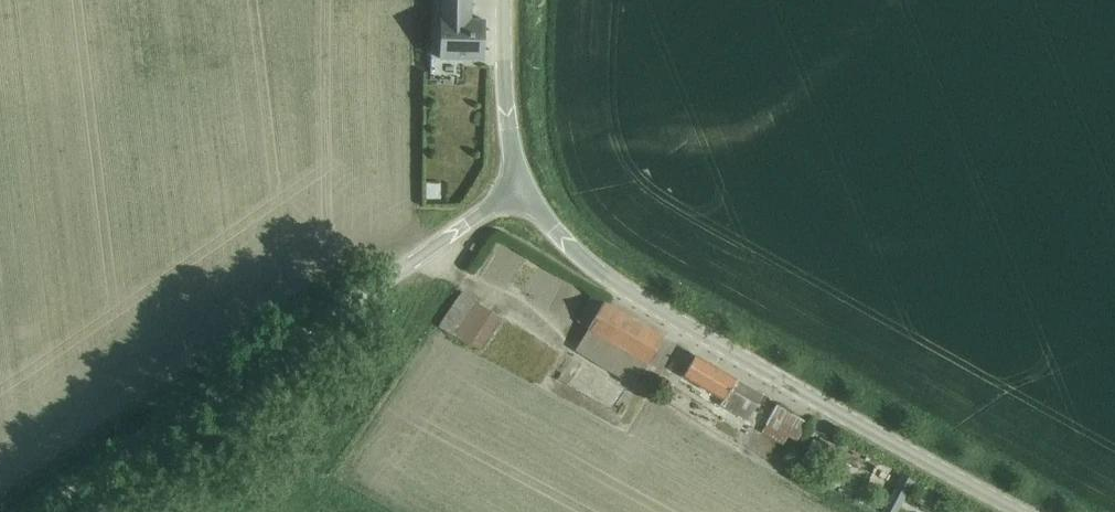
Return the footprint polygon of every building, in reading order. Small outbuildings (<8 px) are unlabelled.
[(441,59),(483,60),(484,20),(471,20),(471,0),(442,0),(442,19),(441,19),(441,59)] [(449,199),(449,181),(428,180),(428,198),(449,199)] [(461,292),(440,325),(482,351),(502,318),(461,292)] [(656,380),(677,343),(595,294),(578,323),(588,329),(576,349),(636,384),(643,373),(656,380)] [(748,419),(762,396),(695,357),(683,376),(724,400),(722,403),(748,419)] [(765,425),(760,433),(782,445),(787,437),(796,442),(807,423),(776,406),(765,425)] [(817,468),(830,442),(817,436),(805,462),(817,468)] [(839,461),(827,483),(838,490),(851,467),(839,461)] [(883,511),(898,511),(914,482),(902,475),(883,511)] [(934,510),(937,511),(945,511),(951,500),(942,495),(934,510)]
